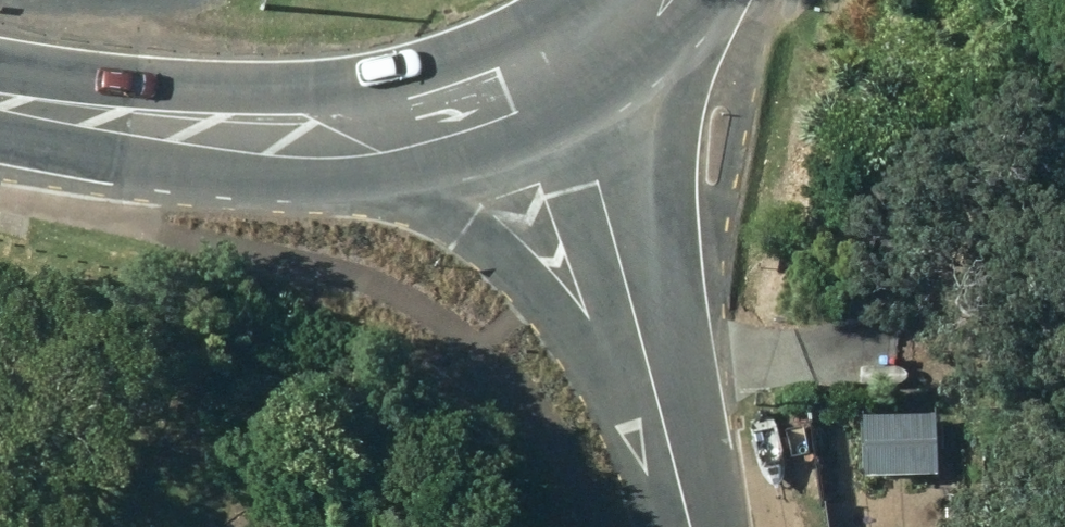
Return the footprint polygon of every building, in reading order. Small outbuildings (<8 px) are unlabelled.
[(943,418),(864,416),(863,460),(942,461),(943,418)]
